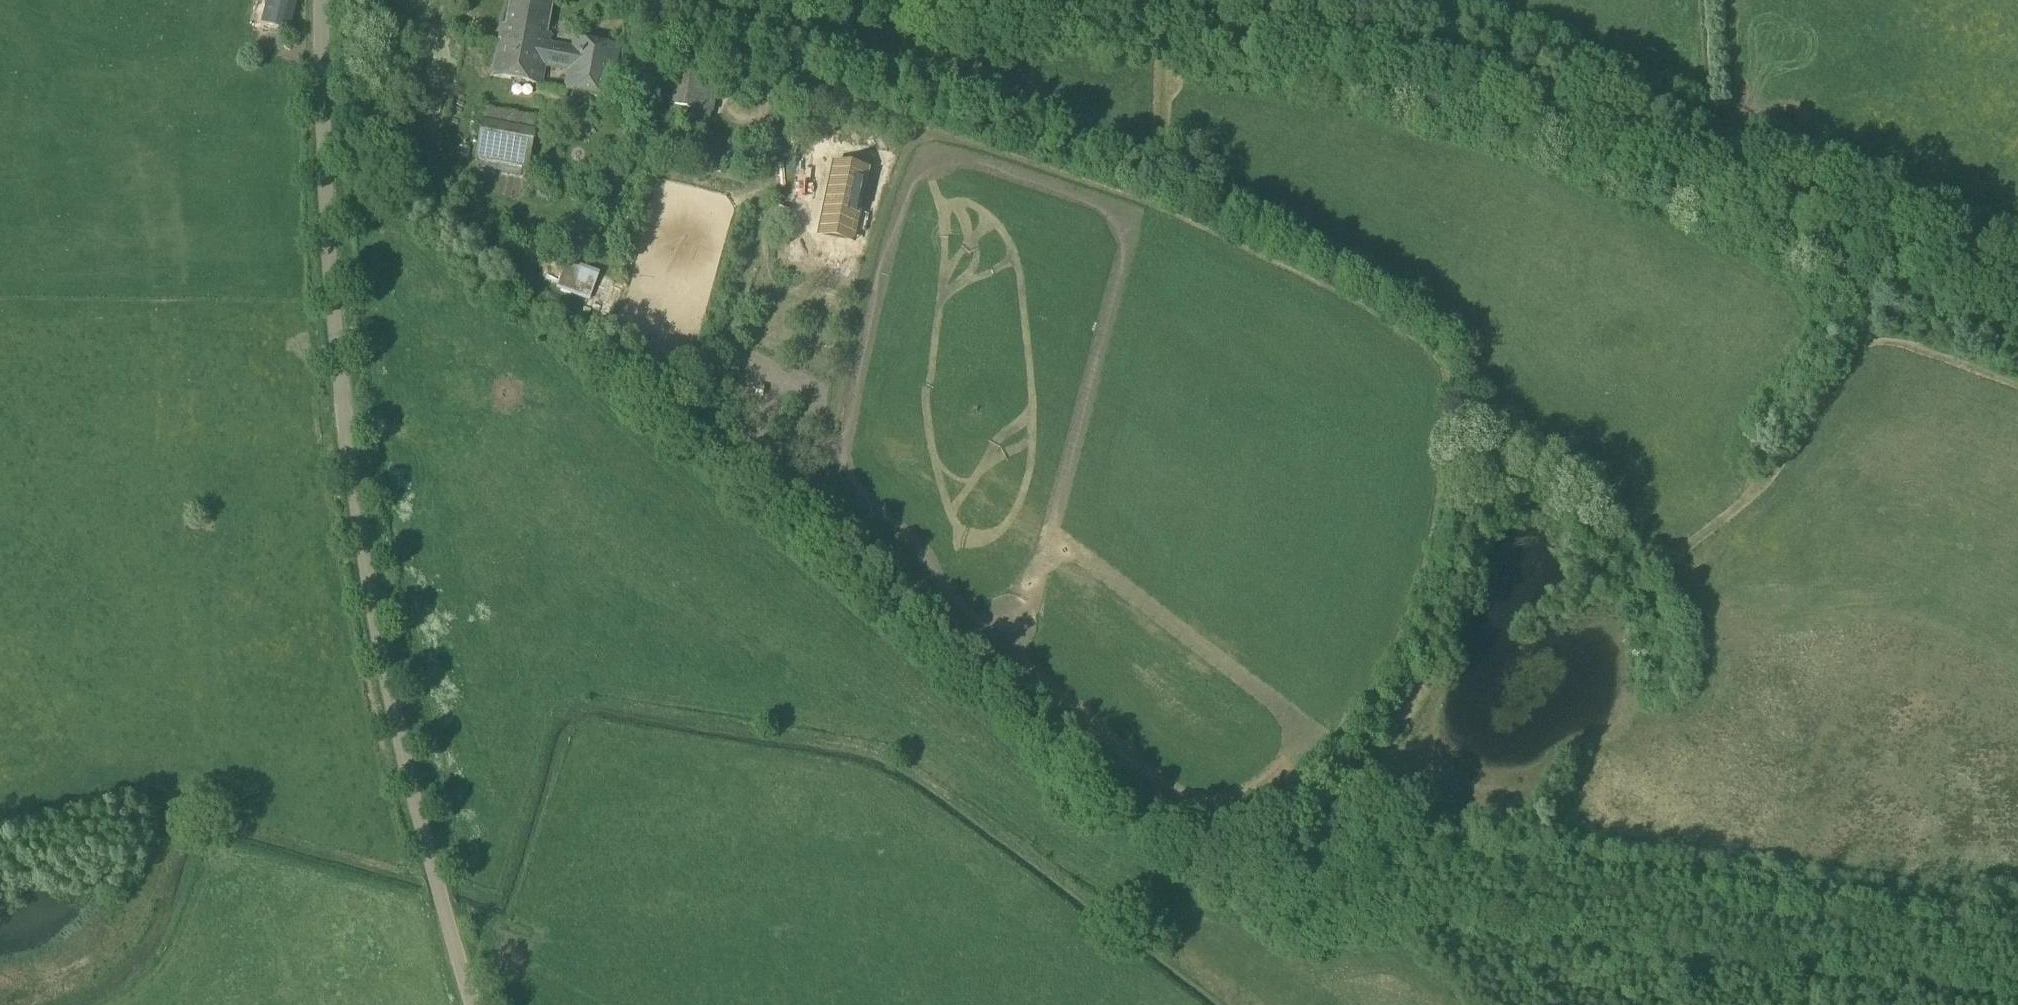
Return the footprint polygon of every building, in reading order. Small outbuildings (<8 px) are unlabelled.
[(297,2),(290,0),(270,0),(265,19),(290,26),(297,2)] [(538,0),(511,0),(506,28),(501,27),(492,77),(542,86),(545,68),(567,73),(572,47),(549,43),(550,36),(546,35),(552,3),(538,0)] [(609,99),(619,48),(574,40),(572,47),(567,73),(564,90),(609,99)] [(710,116),(719,68),(679,61),(670,109),(710,116)] [(527,170),(535,131),(482,120),(474,160),(527,170)] [(833,157),(811,234),(850,245),(872,168),(833,157)]
